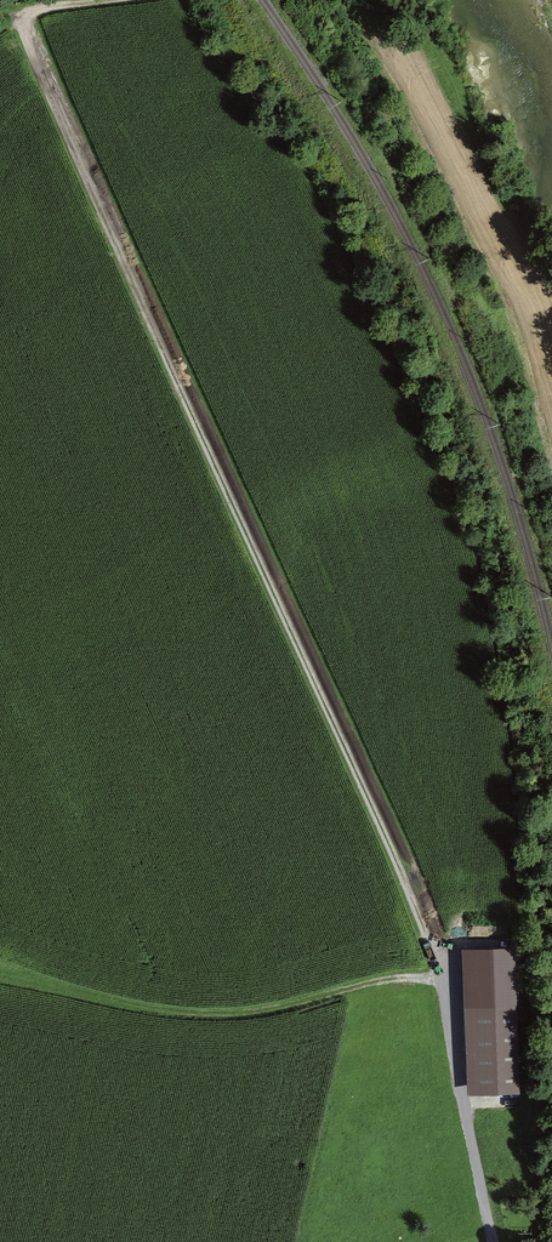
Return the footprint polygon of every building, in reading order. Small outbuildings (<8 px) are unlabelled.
[(516,950),(464,952),(468,1097),(520,1096),(516,950)]
